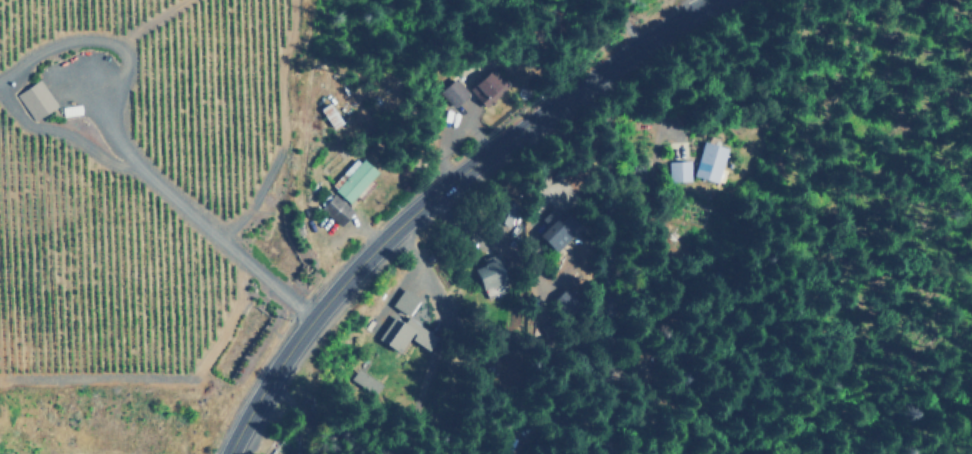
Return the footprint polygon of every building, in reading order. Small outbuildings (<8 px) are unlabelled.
[(484,107),(506,85),(490,68),(467,90),(484,107)] [(448,106),(465,93),(452,78),(436,91),(448,106)] [(17,93),(33,121),(57,108),(41,80),(17,93)] [(714,183),(725,149),(702,141),(691,176),(714,183)] [(669,182),(690,181),(689,160),(668,161),(669,182)] [(351,210),(332,192),(318,208),(337,226),(351,210)] [(565,237),(547,221),(533,235),(551,252),(565,237)] [(500,298),(499,268),(492,268),(492,263),(470,263),(471,289),(484,289),(484,299),(500,298)] [(388,306),(404,317),(416,299),(399,289),(388,306)] [(388,317),(373,340),(393,353),(403,338),(421,350),(431,335),(402,317),(398,323),(388,317)]
